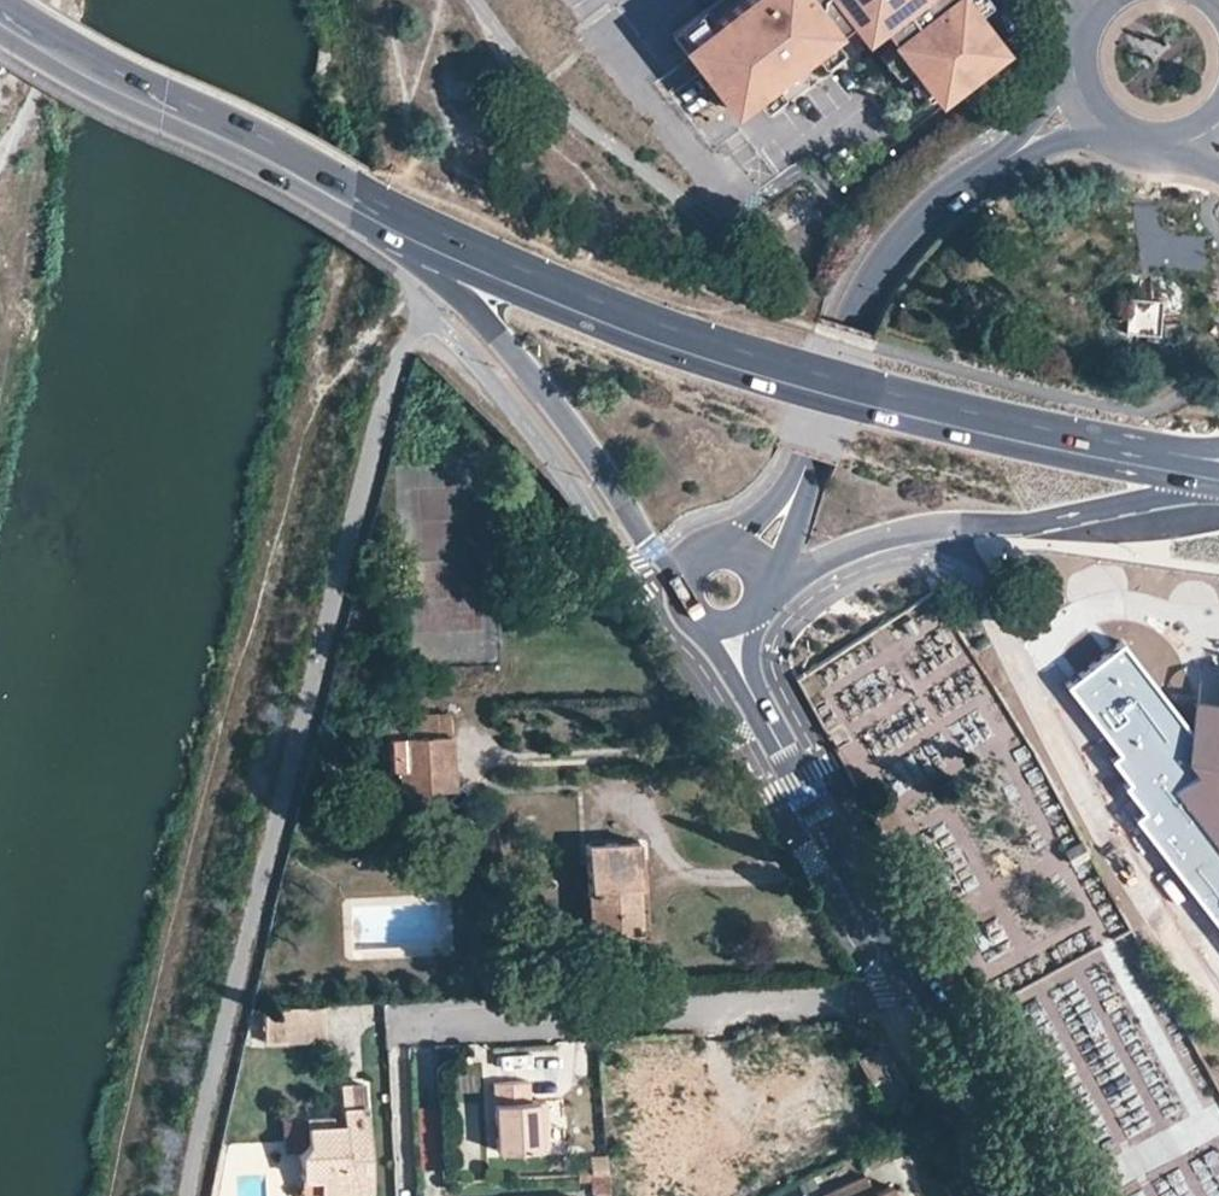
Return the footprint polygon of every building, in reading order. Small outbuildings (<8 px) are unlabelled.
[(671,35),(729,109),(748,94),(768,79),(773,74),(764,63),(774,56),(781,66),(791,58),(783,49),(792,41),(801,53),(806,49),(826,33),(846,18),(844,15),(849,11),(855,12),(854,16),(866,17),(867,14),(874,14),(878,20),(875,22),(890,42),(906,62),(910,67),(918,61),(921,65),(937,87),(940,90),(997,46),(971,11),(962,0),(716,0),(671,35)] [(986,0),(962,0),(971,11),(986,0)] [(866,17),(854,16),(855,12),(849,11),(844,15),(846,18),(858,35),(875,22),(878,20),(874,14),(867,14),(866,17)] [(838,48),(826,33),(806,49),(818,63),(838,48)] [(781,66),(774,56),(764,63),(773,74),(801,53),(792,41),(783,49),(791,58),(781,66)] [(906,62),(890,42),(876,54),(891,74),(906,62)] [(937,87),(921,65),(906,76),(923,97),(937,87)] [(759,109),(779,93),(768,79),(748,94),(759,109)] [(1128,298),(1125,331),(1158,334),(1162,301),(1128,298)] [(1195,704),(1193,729),(1123,650),(1070,689),(1124,757),(1112,763),(1130,789),(1120,793),(1144,822),(1132,826),(1218,936),(1218,707),(1195,704)] [(387,715),(385,715),(387,735),(446,732),(445,713),(387,715)] [(448,786),(446,732),(387,735),(390,790),(414,788),(448,786)] [(414,788),(390,790),(391,807),(415,805),(414,788)] [(468,847),(484,847),(483,828),(467,829),(468,847)] [(587,923),(591,922),(609,921),(610,929),(637,928),(635,882),(633,840),(583,842),(587,923)] [(646,881),(635,882),(637,928),(648,928),(646,881)] [(610,943),(610,929),(609,921),(591,922),(593,944),(610,943)] [(256,1010),(242,1011),(241,1022),(257,1022),(256,1010)] [(892,1020),(883,1025),(891,1039),(900,1034),(892,1020)] [(878,1044),(857,1057),(882,1105),(905,1091),(878,1044)] [(452,1089),(478,1086),(475,1067),(450,1070),(452,1089)] [(690,1079),(638,1081),(642,1195),(702,1195),(698,1101),(691,1102),(690,1079)] [(491,1082),(491,1103),(526,1100),(525,1081),(491,1082)] [(337,1087),(340,1116),(340,1124),(329,1126),(328,1117),(304,1120),(305,1139),(300,1143),(295,1148),(297,1178),(318,1177),(318,1194),(368,1190),(362,1085),(337,1087)] [(537,1100),(526,1100),(491,1103),(494,1149),(547,1146),(544,1118),(537,1119),(537,1100)] [(340,1116),(328,1117),(329,1126),(340,1124),(340,1116)] [(305,1139),(304,1120),(280,1122),(282,1149),(295,1148),(300,1143),(305,1139)] [(605,1170),(604,1159),(603,1153),(587,1154),(588,1171),(605,1170)] [(604,1159),(605,1170),(605,1173),(613,1172),(612,1158),(604,1159)] [(588,1171),(589,1191),(595,1192),(595,1195),(606,1195),(605,1173),(605,1170),(588,1171)] [(889,1184),(872,1192),(863,1174),(817,1195),(895,1195),(889,1184)] [(318,1177),(297,1178),(298,1195),(318,1194),(318,1177)]
